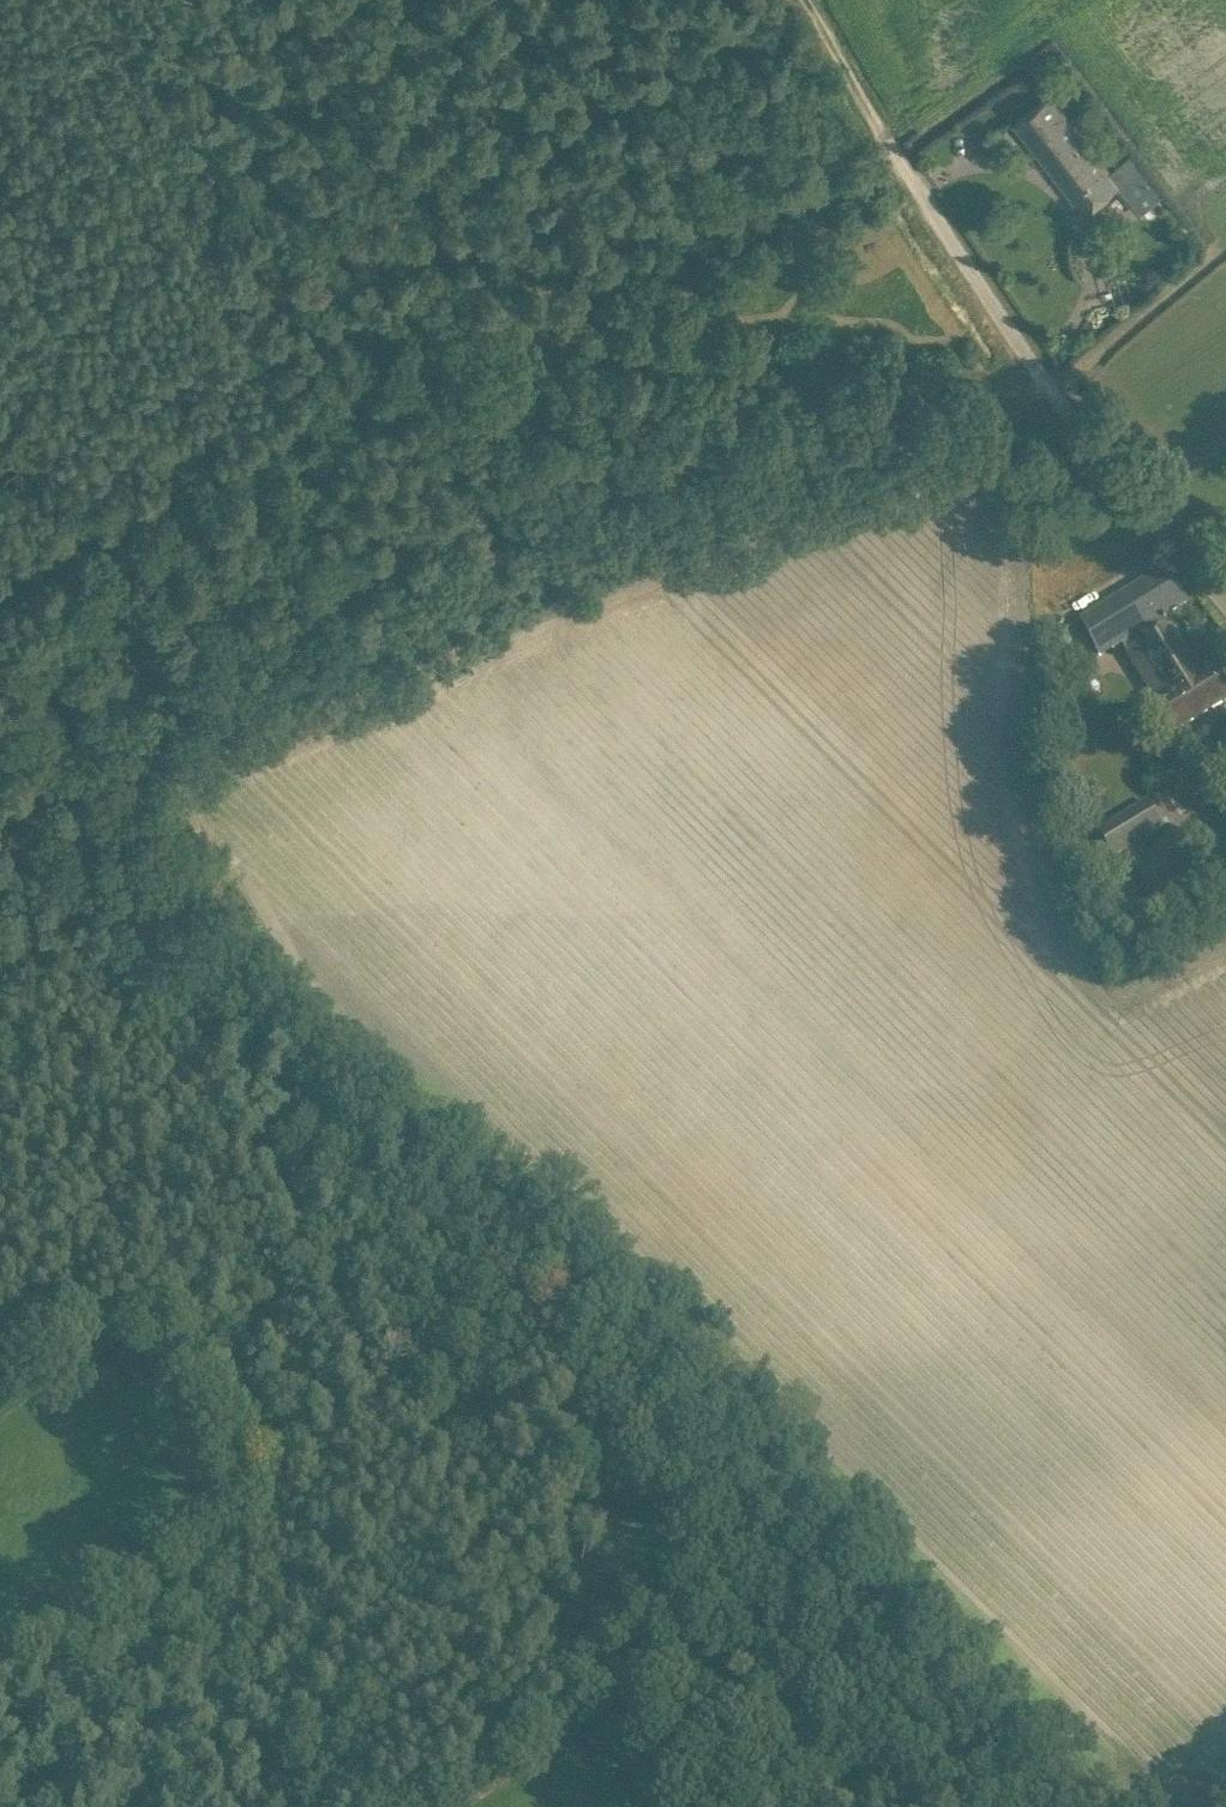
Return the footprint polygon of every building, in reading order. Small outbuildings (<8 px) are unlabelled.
[(1052,93),(1015,122),(1084,211),(1121,182),(1052,93)] [(1123,643),(1176,733),(1225,702),(1225,671),(1223,666),(1217,669),(1212,660),(1202,667),(1168,615),(1188,602),(1164,570),(1082,621),(1100,657),(1123,643)] [(1069,659),(1072,657),(1079,654),(1067,630),(1057,635),(1069,659)] [(1114,858),(1164,827),(1148,800),(1098,831),(1114,858)]
